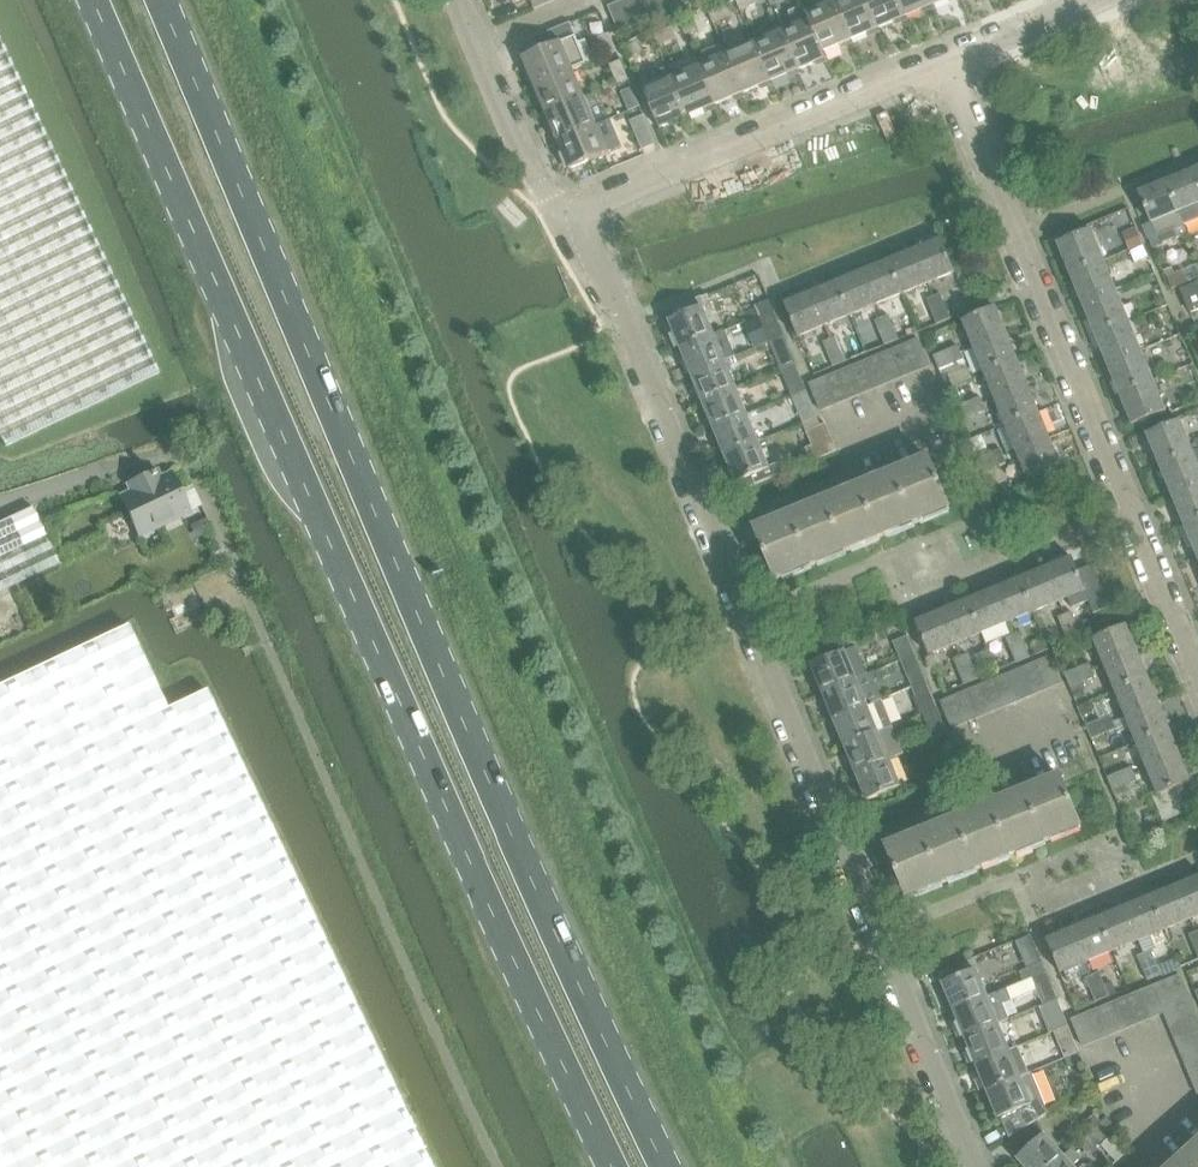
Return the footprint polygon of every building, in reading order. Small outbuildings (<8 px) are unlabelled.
[(535,10),(560,0),(531,0),(535,10)] [(622,2),(634,28),(647,23),(637,0),(626,0),(622,2)] [(647,23),(660,17),(653,0),(637,0),(647,23)] [(660,17),(673,12),(668,0),(653,0),(660,17)] [(673,12),(687,6),(684,0),(668,0),(673,12)] [(737,1),(741,11),(759,4),(757,0),(740,0),(737,1)] [(834,2),(851,42),(878,31),(865,0),(839,0),(834,2)] [(878,31),(906,19),(897,0),(865,0),(878,31)] [(906,19),(933,7),(930,0),(897,0),(906,19)] [(620,34),(634,28),(622,2),(609,7),(620,34)] [(824,54),(825,54),(851,42),(834,2),(807,14),(824,54)] [(728,5),(709,13),(714,23),(732,16),(728,5)] [(795,26),(782,32),(799,72),(827,60),(825,54),(824,54),(807,14),(804,7),(790,13),(795,26)] [(700,17),(682,24),(686,34),(704,27),(700,17)] [(534,88),(574,71),(586,66),(568,25),(561,28),(533,40),(538,53),(522,60),(534,88)] [(672,28),(654,36),(658,45),(676,38),(672,28)] [(782,32),(754,43),(771,84),(799,72),(782,32)] [(607,57),(617,53),(609,34),(599,38),(607,57)] [(644,40),(626,48),(630,58),(649,50),(644,40)] [(4,448),(7,447),(157,374),(0,41),(0,441),(4,448)] [(754,43),(727,55),(744,95),(771,84),(754,43)] [(727,55),(699,66),(716,107),(744,95),(727,55)] [(617,85),(629,80),(621,62),(609,66),(617,85)] [(699,66),(672,78),(689,118),(716,107),(699,66)] [(689,118),(672,78),(667,68),(639,80),(644,90),(660,130),(689,118)] [(534,88),(546,116),(586,99),(574,71),(534,88)] [(628,113),(640,108),(632,89),(620,94),(628,113)] [(546,116),(558,143),(598,126),(586,99),(546,116)] [(642,151),(656,146),(644,117),(630,122),(642,151)] [(610,154),(598,126),(558,143),(570,171),(610,154)] [(1193,172),(1167,182),(1184,226),(1185,226),(1197,220),(1197,183),(1193,172)] [(1188,234),(1185,226),(1184,226),(1167,182),(1139,194),(1151,223),(1157,237),(1173,230),(1177,239),(1188,234)] [(1144,226),(1143,226),(1149,240),(1157,237),(1151,223),(1144,226)] [(1136,227),(1122,233),(1130,251),(1144,246),(1136,227)] [(1057,243),(1070,274),(1103,260),(1091,230),(1057,243)] [(941,240),(914,251),(928,284),(954,273),(941,240)] [(914,251),(889,262),(902,295),(928,284),(914,251)] [(1070,274),(1082,303),(1116,289),(1103,260),(1070,274)] [(889,262),(863,272),(877,305),(902,295),(889,262)] [(1166,272),(1172,288),(1190,281),(1186,269),(1184,264),(1166,272)] [(1186,269),(1190,281),(1197,278),(1197,265),(1197,264),(1186,269)] [(863,272),(837,283),(851,316),(877,305),(863,272)] [(825,327),(851,316),(837,283),(811,293),(825,327)] [(1197,309),(1197,284),(1182,290),(1190,312),(1197,309)] [(1082,303),(1094,333),(1128,320),(1116,289),(1082,303)] [(798,338),(825,327),(811,293),(785,304),(798,338)] [(927,300),(932,312),(946,306),(941,293),(927,300)] [(677,320),(670,323),(676,336),(673,337),(678,350),(682,349),(682,350),(715,336),(704,310),(707,309),(703,300),(703,299),(674,311),(674,312),(677,320)] [(754,307),(759,319),(773,313),(769,301),(754,307)] [(932,312),(937,324),(951,318),(946,306),(932,312)] [(963,321),(974,347),(1006,334),(995,308),(963,321)] [(783,338),(773,313),(759,319),(769,343),(783,338)] [(874,321),(879,333),(894,327),(889,315),(874,321)] [(1094,333),(1107,364),(1140,350),(1128,320),(1094,333)] [(879,333),(884,346),(899,340),(894,327),(879,333)] [(974,347),(984,372),(1017,359),(1006,334),(974,347)] [(715,336),(682,350),(687,363),(684,364),(689,376),(692,375),(693,376),(726,363),(715,336)] [(823,342),(828,354),(842,348),(837,336),(823,342)] [(918,340),(904,346),(915,372),(929,366),(918,340)] [(904,346),(891,351),(902,378),(915,372),(904,346)] [(958,346),(945,351),(951,365),(964,360),(958,346)] [(847,361),(842,348),(828,354),(833,366),(847,361)] [(775,356),(781,372),(795,366),(788,350),(775,356)] [(1107,364),(1119,394),(1153,380),(1140,350),(1107,364)] [(891,351),(878,357),(889,383),(902,378),(891,351)] [(945,351),(933,356),(939,370),(951,365),(945,351)] [(878,357),(864,362),(876,389),(889,383),(878,357)] [(984,372),(995,398),(1027,385),(1017,359),(984,372)] [(864,362),(851,368),(862,395),(876,389),(864,362)] [(726,363),(693,376),(698,389),(695,390),(700,402),(703,401),(704,403),(736,390),(726,363)] [(805,392),(795,366),(781,372),(792,397),(805,392)] [(851,368),(838,374),(849,401),(862,395),(851,368)] [(836,406),(849,401),(838,374),(824,379),(836,406)] [(821,413),(836,406),(824,379),(810,385),(821,413)] [(1166,411),(1153,380),(1119,394),(1132,425),(1166,411)] [(995,398),(1005,424),(1038,411),(1027,385),(995,398)] [(736,390),(704,403),(708,416),(706,418),(711,430),(714,428),(715,430),(747,417),(736,390)] [(805,392),(792,397),(799,414),(813,408),(806,391),(805,392)] [(980,399),(967,404),(973,417),(985,412),(982,404),(980,399)] [(955,409),(960,422),(973,417),(967,404),(955,409)] [(799,414),(803,425),(818,419),(813,408),(799,414)] [(1005,424),(1016,450),(1048,437),(1038,411),(1005,424)] [(747,417),(715,430),(720,443),(717,444),(722,456),(724,456),(725,457),(758,443),(747,417)] [(821,427),(818,419),(803,425),(812,447),(805,450),(811,463),(837,452),(826,425),(821,427)] [(1147,435),(1160,466),(1193,452),(1180,422),(1147,435)] [(1060,464),(1048,437),(1016,450),(1027,478),(1060,464)] [(758,443),(725,457),(730,472),(728,473),(732,483),(735,482),(736,484),(740,482),(743,491),(783,474),(779,465),(768,469),(758,443)] [(1001,449),(988,455),(994,469),(1007,464),(1001,449)] [(1171,495),(1197,484),(1197,465),(1193,452),(1160,466),(1171,495)] [(976,460),(982,474),(994,469),(988,455),(976,460)] [(761,542),(772,571),(777,584),(950,509),(929,458),(917,463),(920,468),(780,528),(777,522),(763,529),(759,520),(743,527),(751,547),(761,542)] [(139,476),(135,479),(133,483),(127,486),(130,493),(119,499),(137,537),(188,513),(170,475),(158,480),(155,472),(148,475),(144,475),(139,476)] [(1184,525),(1197,519),(1197,484),(1171,495),(1184,525)] [(38,572),(57,562),(37,523),(31,509),(0,524),(0,589),(38,572)] [(206,518),(198,522),(204,535),(212,532),(206,518)] [(1196,555),(1197,554),(1197,519),(1184,525),(1196,555)] [(1072,559),(1045,570),(1046,571),(1059,602),(1084,592),(1093,615),(1094,615),(1109,608),(1094,571),(1092,566),(1079,572),(1077,572),(1077,571),(1072,559)] [(1041,571),(1020,580),(1033,613),(1059,602),(1046,571),(1045,570),(1041,571)] [(1020,580),(994,591),(1007,624),(1033,613),(1020,580)] [(994,591),(968,602),(981,634),(1007,624),(994,591)] [(968,602),(942,612),(955,645),(981,634),(968,602)] [(1059,617),(1064,629),(1078,624),(1073,611),(1059,617)] [(942,612),(915,623),(929,656),(955,645),(942,612)] [(208,691),(167,710),(125,624),(0,684),(0,1166),(433,1166),(208,691)] [(1083,636),(1078,624),(1064,629),(1069,642),(1083,636)] [(1095,640),(1105,666),(1138,653),(1127,627),(1095,640)] [(1006,638),(1011,651),(1025,645),(1020,632),(1006,638)] [(893,641),(902,662),(915,656),(907,636),(893,641)] [(1011,651),(1017,663),(1031,658),(1025,645),(1011,651)] [(822,694),(856,680),(867,676),(857,650),(846,654),(845,653),(810,667),(815,681),(813,682),(818,693),(821,692),(822,694)] [(988,651),(975,656),(981,670),(994,664),(988,651)] [(1105,666),(1115,691),(1148,678),(1138,653),(1105,666)] [(954,660),(960,672),(974,667),(968,654),(954,660)] [(902,662),(912,689),(926,683),(915,656),(902,662)] [(1050,658),(1036,664),(1046,690),(1060,685),(1050,658)] [(1036,664),(1022,670),(1033,696),(1046,690),(1036,664)] [(1090,664),(1077,669),(1083,683),(1096,678),(1090,664)] [(979,679),(974,667),(960,672),(965,685),(979,679)] [(1077,669),(1064,675),(1070,689),(1083,683),(1077,669)] [(1022,670),(1009,675),(1020,701),(1033,696),(1022,670)] [(1009,675),(995,681),(1006,707),(1020,701),(1009,675)] [(1115,691),(1126,717),(1158,704),(1148,678),(1115,691)] [(832,719),(833,720),(867,707),(856,680),(822,694),(827,707),(824,708),(829,720),(832,719)] [(995,681),(982,686),(993,712),(1006,707),(995,681)] [(912,689),(923,715),(937,710),(926,683),(912,689)] [(982,686),(969,692),(979,718),(993,712),(982,686)] [(969,692),(955,697),(966,723),(979,718),(969,692)] [(952,729),(966,723),(955,697),(941,703),(952,729)] [(844,746),(845,747),(893,727),(882,701),(867,707),(833,720),(838,733),(835,735),(840,747),(844,746)] [(1127,719),(1115,724),(1111,715),(1099,720),(1104,734),(1117,729),(1119,734),(1131,730),(1136,743),(1169,730),(1158,704),(1126,717),(1127,719)] [(923,715),(934,742),(948,737),(937,710),(923,715)] [(1092,739),(1104,734),(1099,720),(1086,725),(1092,739)] [(856,773),(889,760),(903,754),(893,727),(845,747),(850,759),(847,761),(852,772),(855,772),(856,773)] [(1136,743),(1147,769),(1179,755),(1169,730),(1136,743)] [(951,746),(948,737),(934,742),(937,751),(951,746)] [(1190,783),(1179,755),(1147,769),(1158,796),(1152,798),(1162,823),(1178,816),(1176,812),(1187,808),(1178,788),(1190,783)] [(900,787),(889,760),(856,773),(861,786),(858,787),(863,799),(865,798),(866,801),(900,787)] [(1133,767),(1121,772),(1126,786),(1139,781),(1133,767)] [(1121,772),(1108,777),(1114,791),(1126,786),(1121,772)] [(907,899),(1081,828),(1060,777),(1049,781),(1051,787),(910,845),(908,838),(893,844),(890,837),(873,844),(882,864),(891,861),(907,899)] [(1177,887),(1190,920),(1197,917),(1197,878),(1177,887)] [(1177,887),(1151,898),(1164,931),(1190,920),(1177,887)] [(1151,898),(1125,909),(1139,941),(1164,931),(1151,898)] [(1125,909),(1099,920),(1113,952),(1139,941),(1125,909)] [(1099,920),(1073,930),(1087,963),(1113,952),(1099,920)] [(1060,974),(1087,963),(1073,930),(1047,941),(1060,974)] [(1138,957),(1143,969),(1158,963),(1153,951),(1138,957)] [(1163,975),(1158,963),(1143,969),(1148,981),(1163,975)] [(1024,984),(1032,980),(1046,975),(1042,964),(1019,973),(1024,984)] [(954,1011),(954,1012),(987,998),(987,997),(976,971),(943,984),(948,997),(946,999),(950,1011),(954,1011)] [(1086,978),(1091,990),(1105,984),(1100,972),(1086,978)] [(1037,991),(1043,1007),(1057,1001),(1046,975),(1032,980),(1037,991)] [(1180,977),(1154,987),(1165,1013),(1191,1003),(1180,977)] [(1024,984),(1007,990),(1011,1001),(1037,991),(1032,980),(1024,984)] [(1112,981),(1105,984),(1110,996),(1116,993),(1112,981)] [(1091,990),(1096,1002),(1110,996),(1105,984),(1091,990)] [(1154,987),(1140,993),(1151,1019),(1165,1013),(1154,987)] [(1007,990),(987,997),(987,998),(954,1012),(959,1024),(957,1026),(962,1038),(965,1038),(999,1025),(1009,1022),(1002,1005),(1011,1001),(1007,990)] [(1138,1025),(1151,1019),(1140,993),(1127,998),(1138,1025)] [(1124,1030),(1138,1025),(1127,998),(1113,1004),(1124,1030)] [(1196,1017),(1191,1003),(1165,1013),(1171,1027),(1196,1017)] [(1111,1036),(1124,1030),(1113,1004),(1100,1009),(1111,1036)] [(1046,1011),(1055,1033),(1068,1028),(1059,1005),(1046,1011)] [(1097,1041),(1111,1036),(1100,1009),(1086,1015),(1097,1041)] [(1083,1047),(1097,1041),(1086,1015),(1072,1021),(1083,1047)] [(1176,1040),(1197,1031),(1197,1021),(1196,1017),(1171,1027),(1176,1040)] [(976,1065),(1009,1052),(999,1025),(965,1038),(970,1051),(968,1053),(973,1065),(976,1065)] [(1055,1033),(1066,1060),(1079,1055),(1068,1028),(1055,1033)] [(1176,1040),(1181,1054),(1197,1047),(1197,1031),(1176,1040)] [(1187,1067),(1197,1062),(1197,1047),(1181,1054),(1187,1067)] [(1010,1052),(1009,1052),(976,1065),(980,1077),(979,1079),(983,1091),(986,1091),(987,1092),(1021,1078),(1020,1077),(1028,1074),(1018,1049),(1010,1052)] [(1083,1064),(1079,1055),(1066,1060),(1070,1069),(1083,1064)] [(1187,1067),(1192,1080),(1197,1078),(1197,1062),(1187,1067)] [(1033,1073),(1021,1078),(987,1092),(991,1104),(989,1106),(994,1118),(997,1118),(998,1120),(1005,1116),(1013,1137),(1038,1121),(1049,1115),(1033,1073)] [(1085,1126),(1091,1133),(1102,1123),(1096,1116),(1085,1126)] [(1064,1157),(1043,1133),(1038,1121),(1013,1137),(1020,1157),(1017,1159),(1024,1166),(1053,1166),(1064,1157)] [(1105,1125),(1102,1123),(1091,1133),(1094,1136),(1081,1147),(1092,1159),(1120,1133),(1109,1121),(1105,1125)] [(1064,1157),(1053,1166),(1074,1166),(1082,1159),(1073,1149),(1064,1157)] [(1181,1166),(1197,1166),(1197,1152),(1181,1166)]
